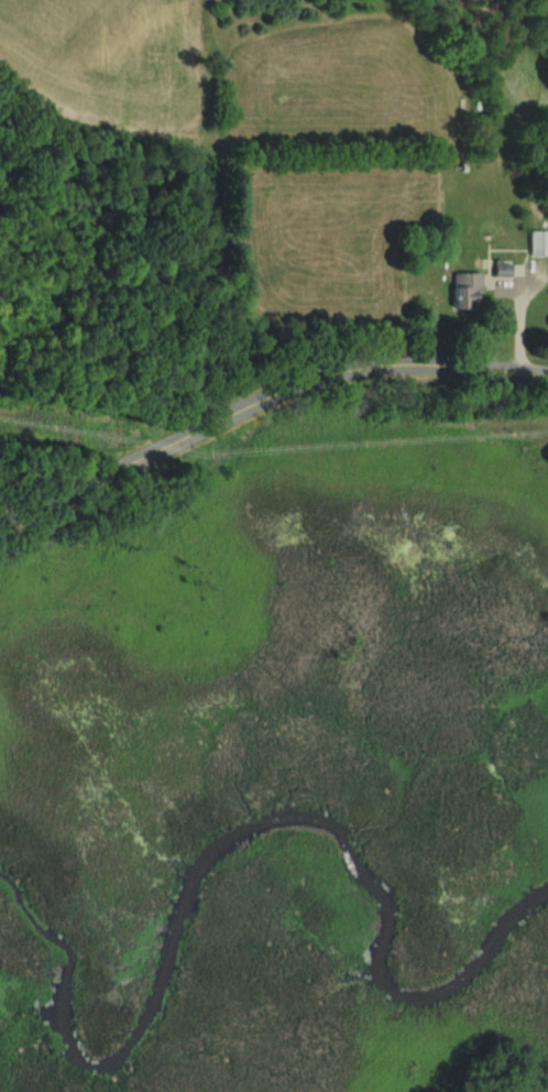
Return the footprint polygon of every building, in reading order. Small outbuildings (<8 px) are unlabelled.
[(530,233),(530,258),(547,258),(547,233),(530,233)] [(455,277),(455,313),(477,313),(477,294),(481,294),(481,277),(455,277)]
